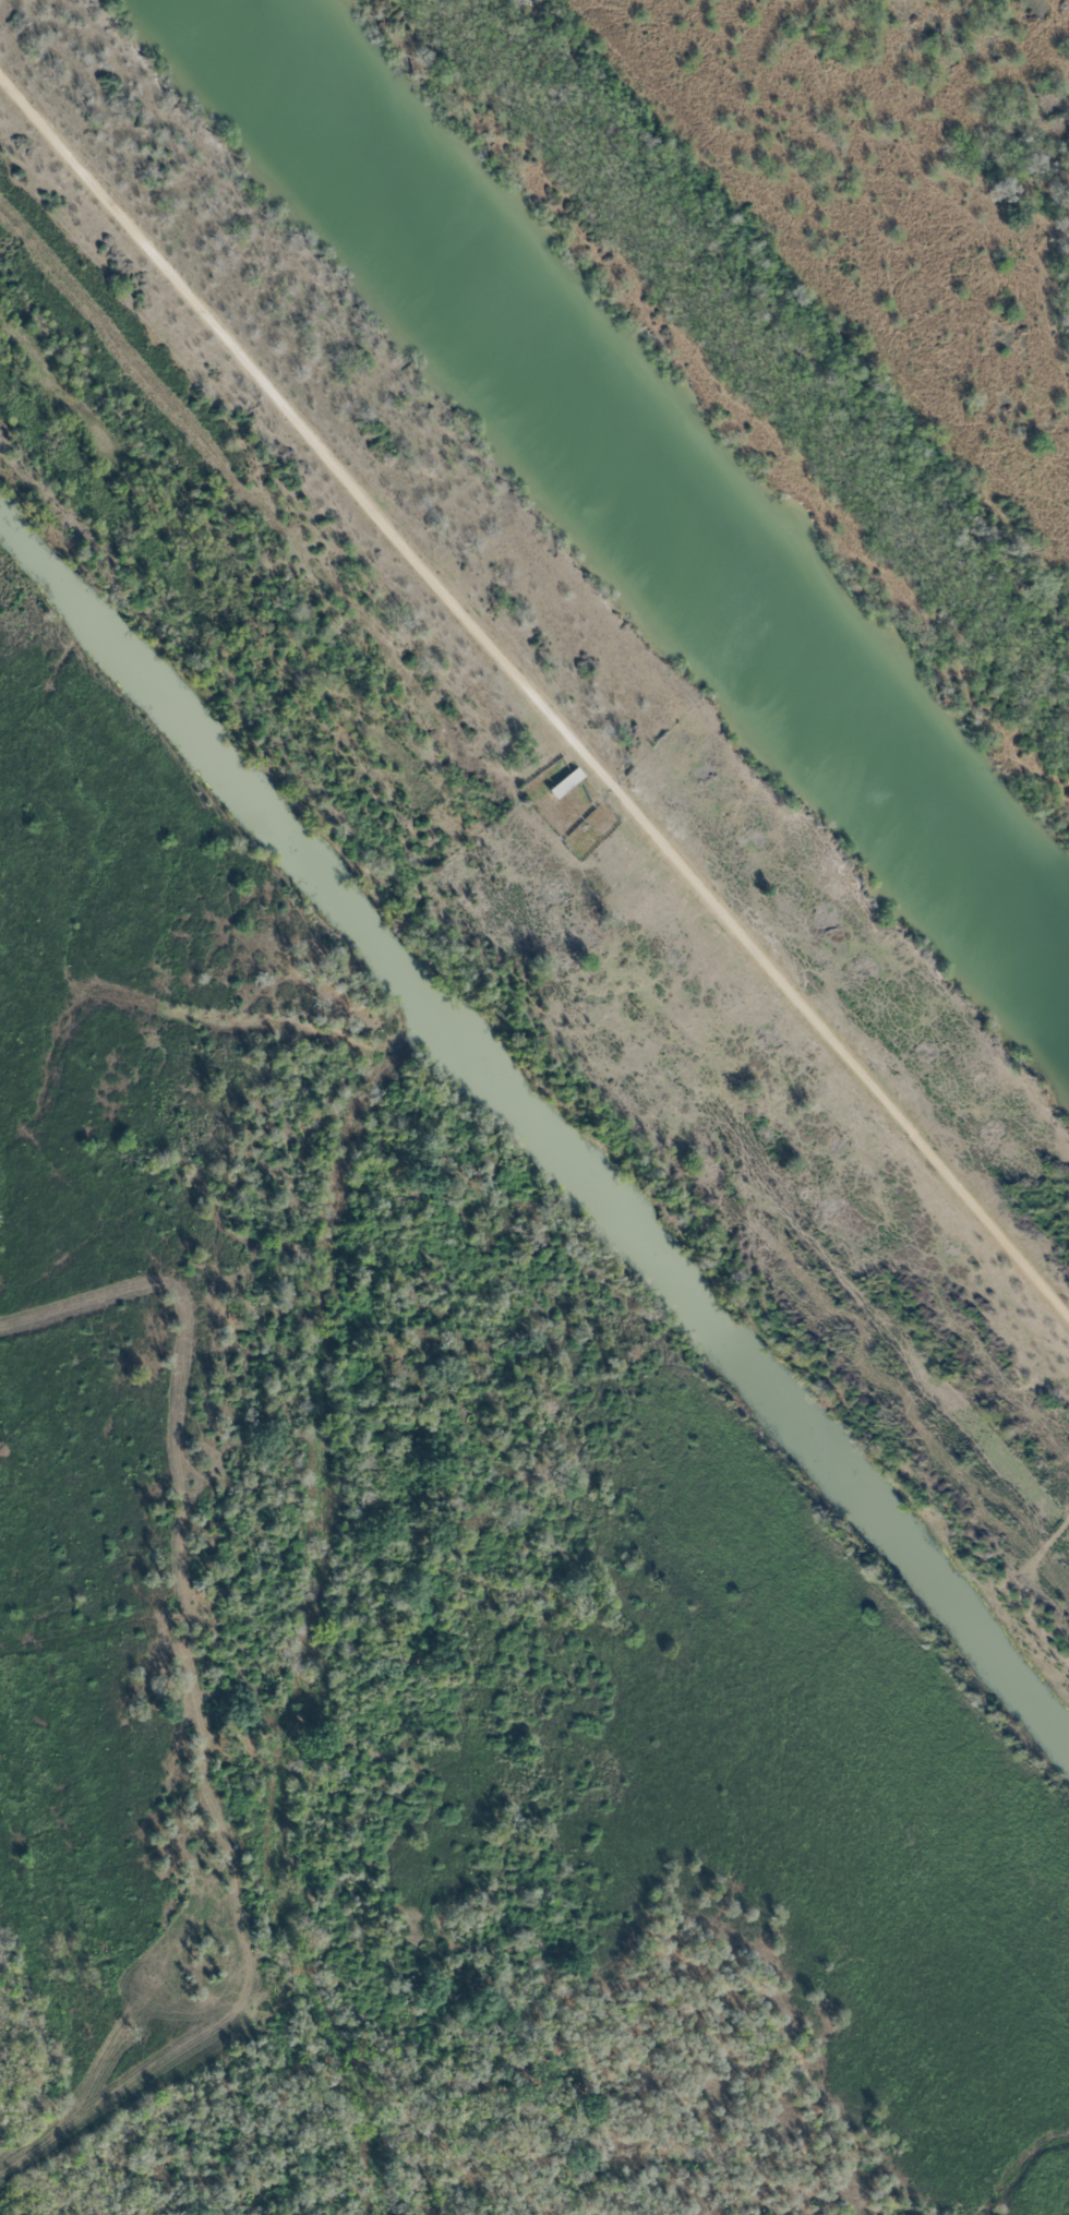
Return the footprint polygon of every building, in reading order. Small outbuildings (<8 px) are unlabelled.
[(571,782),(564,776),(547,793),(553,799),(571,782)]
